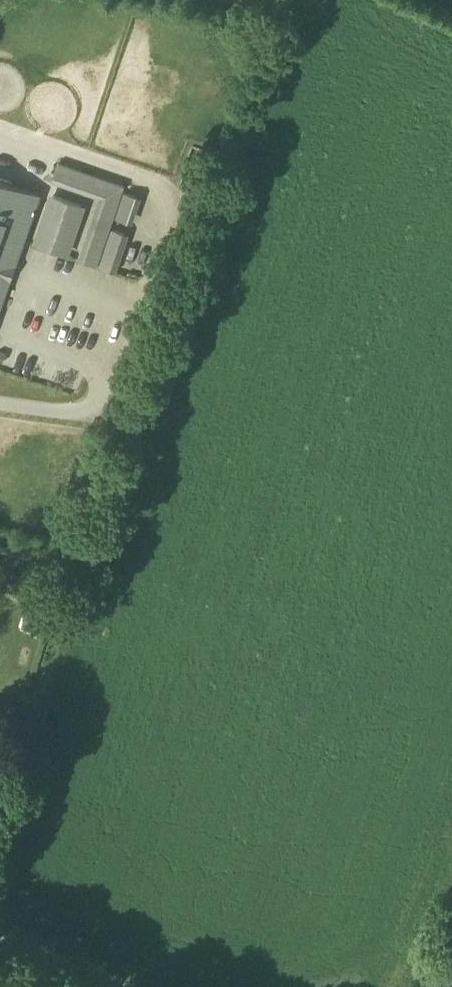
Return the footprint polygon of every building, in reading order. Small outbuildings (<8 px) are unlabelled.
[(96,265),(124,186),(57,162),(53,175),(50,181),(98,198),(98,199),(77,259),(96,265)] [(37,195),(0,182),(0,303),(37,195)] [(141,197),(123,192),(115,217),(132,223),(141,197)] [(68,255),(85,206),(50,194),(33,243),(68,255)] [(116,272),(128,234),(111,228),(98,266),(116,272)] [(46,634),(56,597),(29,589),(19,627),(46,634)]
